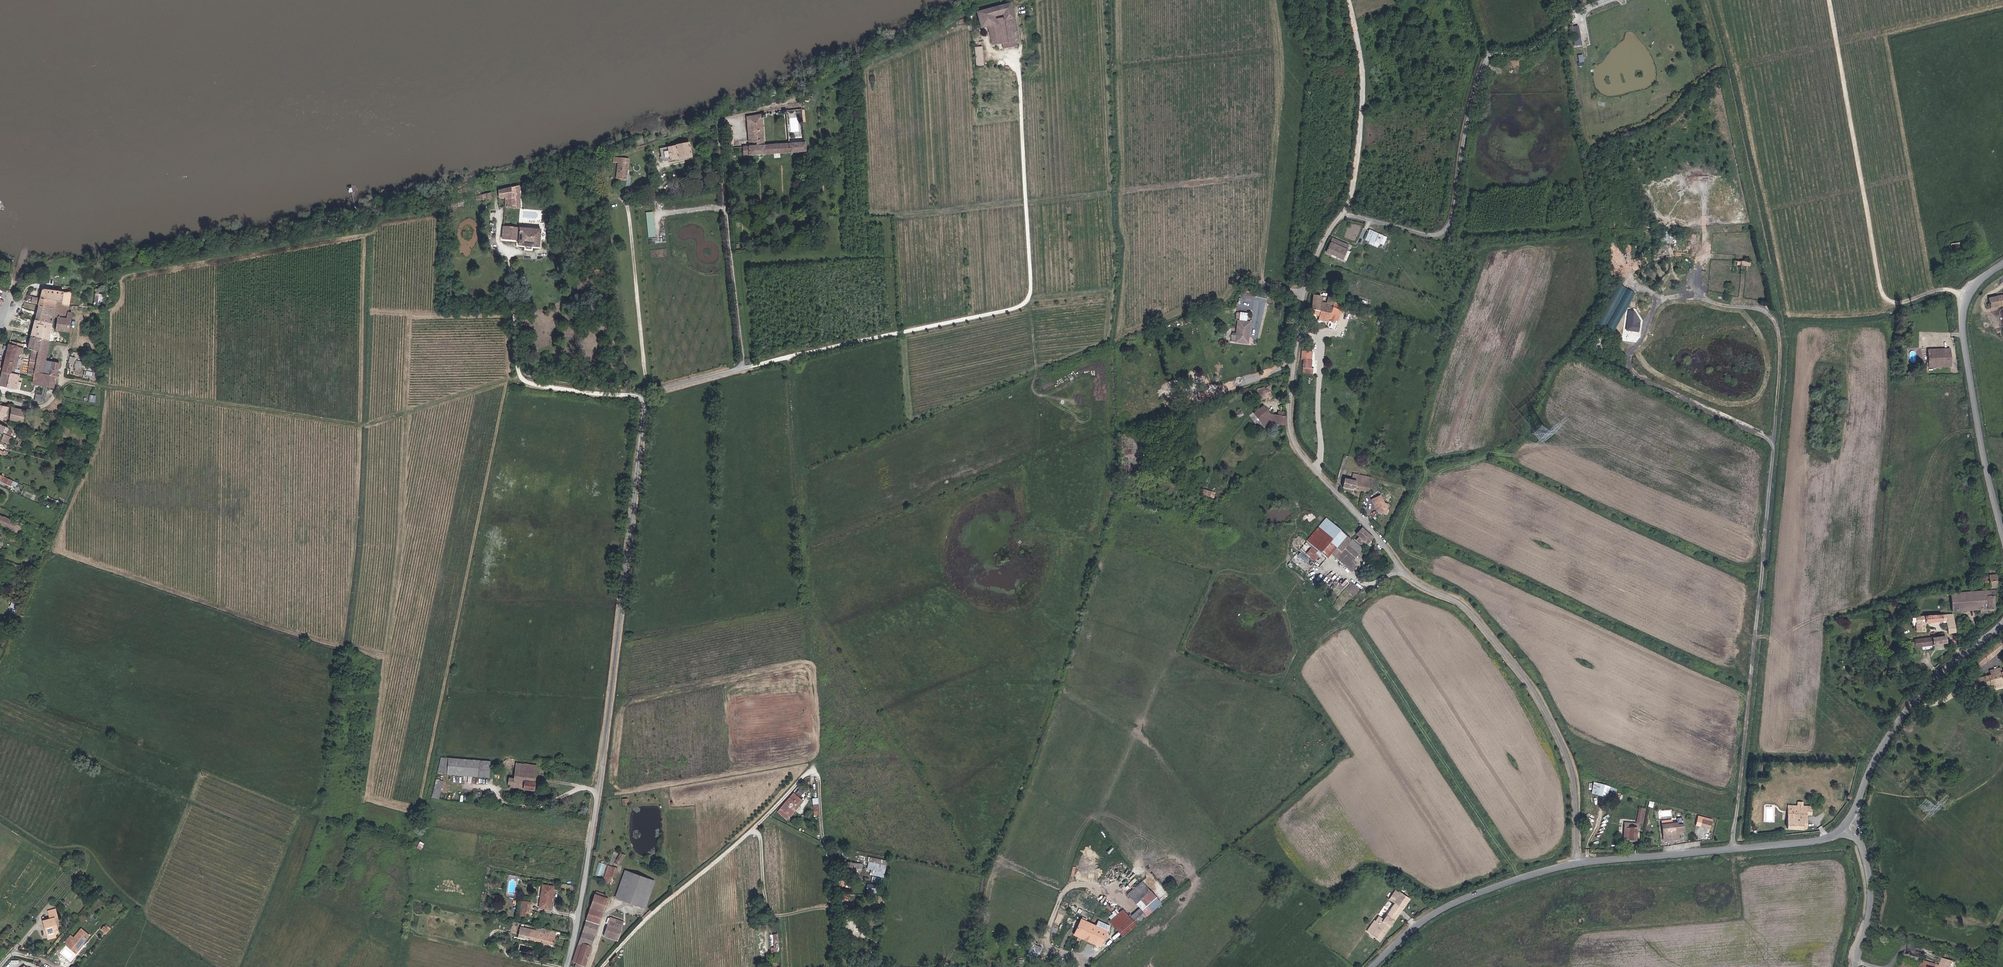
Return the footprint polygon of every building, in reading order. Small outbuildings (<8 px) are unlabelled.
[(1019,36),(1012,0),(1009,0),(984,6),(986,18),(995,16),(1000,40),(1019,36)] [(983,43),(991,41),(989,34),(982,36),(983,43)] [(807,140),(766,144),(763,113),(747,116),(749,138),(752,138),(752,142),(744,143),(744,151),(751,150),(751,151),(807,147),(807,140)] [(672,156),(693,151),(690,139),(669,144),(672,156)] [(616,178),(628,179),(629,158),(613,156),(613,162),(618,162),(616,178)] [(507,207),(522,206),(521,185),(501,190),(502,198),(507,198),(507,207)] [(646,212),(650,237),(657,236),(653,211),(646,212)] [(533,244),(543,245),(544,227),(507,223),(506,238),(519,239),(519,243),(527,243),(533,244)] [(1364,241),(1378,246),(1379,243),(1387,245),(1390,237),(1368,229),(1364,241)] [(1329,253),(1340,258),(1345,242),(1335,238),(1329,253)] [(1733,270),(1750,271),(1751,258),(1734,258),(1734,262),(1733,270)] [(1614,332),(1635,292),(1618,283),(1597,323),(1614,332)] [(1722,295),(1736,293),(1735,286),(1721,288),(1722,295)] [(59,302),(64,302),(67,293),(45,290),(43,299),(59,302)] [(1329,310),(1331,311),(1335,299),(1335,296),(1329,294),(1327,301),(1320,299),(1321,293),(1315,291),(1311,305),(1329,310)] [(73,314),(69,313),(73,292),(67,293),(64,302),(66,302),(62,317),(60,317),(57,331),(71,333),(73,314)] [(2002,306),(2002,293),(1989,296),(1989,293),(1985,294),(1987,309),(2002,306)] [(58,309),(59,302),(43,299),(36,297),(35,303),(42,304),(42,306),(58,309)] [(1335,312),(1338,313),(1341,300),(1335,299),(1331,311),(1333,312),(1332,314),(1335,314),(1335,312)] [(60,317),(62,317),(66,302),(64,302),(59,302),(58,309),(56,316),(60,317)] [(1317,317),(1327,319),(1329,310),(1311,305),(1309,311),(1318,313),(1317,317)] [(54,322),(56,316),(58,309),(42,306),(38,319),(54,322)] [(1638,331),(1639,311),(1628,310),(1626,330),(1638,331)] [(1183,325),(1197,319),(1194,314),(1180,320),(1183,325)] [(1249,330),(1251,331),(1252,319),(1240,317),(1238,330),(1234,330),(1233,338),(1248,340),(1249,330)] [(45,327),(53,329),(54,322),(38,319),(36,326),(33,337),(43,339),(45,327)] [(51,341),(52,335),(53,329),(45,327),(43,339),(51,341)] [(27,344),(27,345),(12,341),(11,345),(25,348),(31,349),(34,350),(41,351),(43,339),(33,337),(31,345),(27,344)] [(50,387),(56,388),(61,364),(55,363),(48,363),(51,341),(43,339),(41,351),(37,375),(36,384),(47,387),(50,387)] [(19,366),(21,358),(22,355),(24,353),(25,350),(25,348),(11,345),(5,372),(14,373),(15,369),(15,365),(19,366)] [(1930,367),(1952,366),(1950,349),(1929,350),(1930,367)] [(30,374),(37,375),(41,351),(34,350),(30,374)] [(1305,360),(1312,361),(1313,352),(1303,350),(1302,359),(1305,360)] [(76,363),(75,367),(83,368),(85,359),(70,356),(69,362),(76,363)] [(25,373),(21,369),(23,359),(21,358),(19,366),(15,365),(15,369),(19,369),(19,371),(24,375),(29,376),(30,374),(25,373)] [(1313,369),(1311,368),(1312,361),(1305,360),(1303,373),(1312,374),(1313,369)] [(24,383),(20,382),(22,375),(14,373),(5,372),(1,386),(23,390),(24,383)] [(1259,398),(1276,392),(1273,383),(1256,389),(1259,398)] [(43,403),(46,402),(48,396),(40,394),(38,402),(41,403),(43,403)] [(5,421),(11,407),(1,404),(0,406),(0,419),(5,421)] [(1266,424),(1270,420),(1271,411),(1263,404),(1255,413),(1266,424)] [(13,420),(26,424),(29,411),(14,408),(13,420)] [(1270,420),(1286,422),(1287,413),(1284,413),(1285,410),(1281,409),(1280,412),(1271,411),(1270,420)] [(3,441),(9,444),(12,437),(6,435),(3,441)] [(9,445),(0,441),(0,449),(4,451),(6,452),(9,445)] [(1343,483),(1365,487),(1367,473),(1353,470),(1352,476),(1346,475),(1343,483)] [(1365,487),(1372,489),(1373,479),(1370,479),(1371,474),(1367,473),(1365,487)] [(1386,498),(1382,490),(1373,495),(1377,503),(1378,503),(1381,507),(1389,509),(1392,500),(1386,498)] [(0,513),(0,524),(2,525),(3,524),(17,532),(21,535),(26,526),(0,513)] [(1331,561),(1341,548),(1351,535),(1329,518),(1309,544),(1331,561)] [(1369,540),(1375,534),(1365,526),(1360,533),(1369,540)] [(1360,561),(1355,558),(1364,545),(1351,535),(1341,548),(1345,550),(1341,556),(1356,567),(1360,561)] [(1299,552),(1297,556),(1307,561),(1309,558),(1299,552)] [(1992,586),(2000,586),(1999,572),(1991,573),(1991,575),(1992,584),(1992,586)] [(1981,584),(1992,584),(1991,575),(1981,576),(1981,584)] [(1337,594),(1343,586),(1338,583),(1332,591),(1337,594)] [(1960,609),(1998,607),(1996,589),(1957,592),(1958,609),(1960,609)] [(1958,611),(1919,611),(1920,631),(1928,631),(1928,621),(1948,620),(1950,633),(1961,633),(1958,611)] [(1920,644),(1949,643),(1949,635),(1919,638),(1920,644)] [(1984,662),(2002,650),(2002,641),(1980,655),(1984,662)] [(1972,679),(1975,689),(2002,682),(2002,671),(1972,679)] [(450,770),(480,772),(480,765),(492,765),(493,757),(451,754),(450,770)] [(537,786),(538,780),(540,760),(514,757),(513,770),(517,770),(517,775),(512,774),(511,780),(514,780),(513,783),(537,786)] [(480,772),(492,773),(492,765),(480,765),(480,772)] [(432,797),(439,799),(444,781),(437,779),(432,797)] [(1607,796),(1610,785),(1593,781),(1591,792),(1607,796)] [(784,808),(791,816),(809,800),(802,792),(784,808)] [(1639,806),(1637,822),(1644,823),(1646,807),(1639,806)] [(1806,830),(1809,830),(1810,817),(1807,816),(1808,810),(1796,810),(1796,808),(1791,808),(1790,833),(1806,832),(1806,830)] [(1682,831),(1686,830),(1685,817),(1679,818),(1679,822),(1664,824),(1667,840),(1683,838),(1682,831)] [(1703,827),(1713,829),(1714,823),(1704,820),(1703,827)] [(1630,829),(1637,829),(1636,823),(1624,824),(1625,841),(1631,840),(1630,829)] [(884,877),(888,860),(869,856),(867,868),(871,869),(870,874),(884,877)] [(848,860),(846,868),(862,871),(864,864),(848,860)] [(600,862),(597,874),(602,876),(606,864),(600,862)] [(617,873),(621,875),(624,866),(615,863),(610,877),(614,878),(615,878),(617,873)] [(623,897),(631,899),(639,873),(631,870),(623,897)] [(651,900),(647,899),(653,878),(639,873),(631,899),(649,905),(651,900)] [(649,905),(652,906),(661,880),(653,878),(647,899),(651,900),(649,905)] [(1158,908),(1167,900),(1148,878),(1139,885),(1158,908)] [(545,891),(556,892),(557,884),(547,882),(545,891)] [(876,892),(877,884),(867,883),(866,891),(876,892)] [(600,890),(600,893),(596,892),(585,928),(578,951),(577,951),(575,956),(579,957),(577,964),(587,966),(608,896),(606,895),(607,892),(600,890)] [(544,899),(555,901),(556,892),(545,891),(544,899)] [(1412,900),(1398,891),(1395,896),(1399,898),(1395,904),(1396,905),(1385,920),(1381,917),(1378,921),(1377,920),(1368,932),(1383,941),(1412,900)] [(1140,922),(1153,912),(1147,904),(1134,914),(1140,922)] [(529,917),(531,917),(533,908),(525,906),(523,916),(526,917),(527,912),(530,913),(529,917)] [(1115,918),(1120,925),(1134,914),(1128,908),(1115,918)] [(60,931),(64,930),(60,916),(63,915),(61,910),(54,912),(55,917),(48,918),(49,923),(52,922),(55,932),(60,931)] [(1127,933),(1140,922),(1134,914),(1120,925),(1127,933)] [(1079,931),(1105,942),(1111,928),(1098,922),(1085,916),(1079,931)] [(859,919),(844,917),(843,929),(848,930),(848,934),(864,936),(865,929),(858,928),(859,919)] [(1111,928),(1113,922),(1101,917),(1098,922),(1111,928)] [(517,933),(520,923),(514,921),(511,932),(517,933)] [(607,932),(620,936),(623,926),(613,923),(614,921),(610,921),(607,932)] [(53,937),(61,935),(60,931),(55,932),(52,922),(49,923),(53,937)] [(561,929),(552,927),(552,930),(545,928),(546,927),(543,926),(543,928),(525,923),(523,932),(546,938),(545,941),(551,942),(551,939),(558,941),(561,929)] [(75,941),(82,948),(95,934),(87,927),(78,937),(75,934),(71,940),(73,943),(75,941)] [(780,933),(773,933),(774,949),(777,948),(777,950),(781,950),(780,933)] [(80,951),(82,948),(75,941),(73,943),(72,944),(80,951)] [(1033,956),(1037,957),(1040,947),(1044,948),(1045,946),(1038,943),(1033,956)] [(1927,962),(1929,956),(1920,954),(1917,964),(1910,962),(1909,966),(1944,966),(1927,962)]
